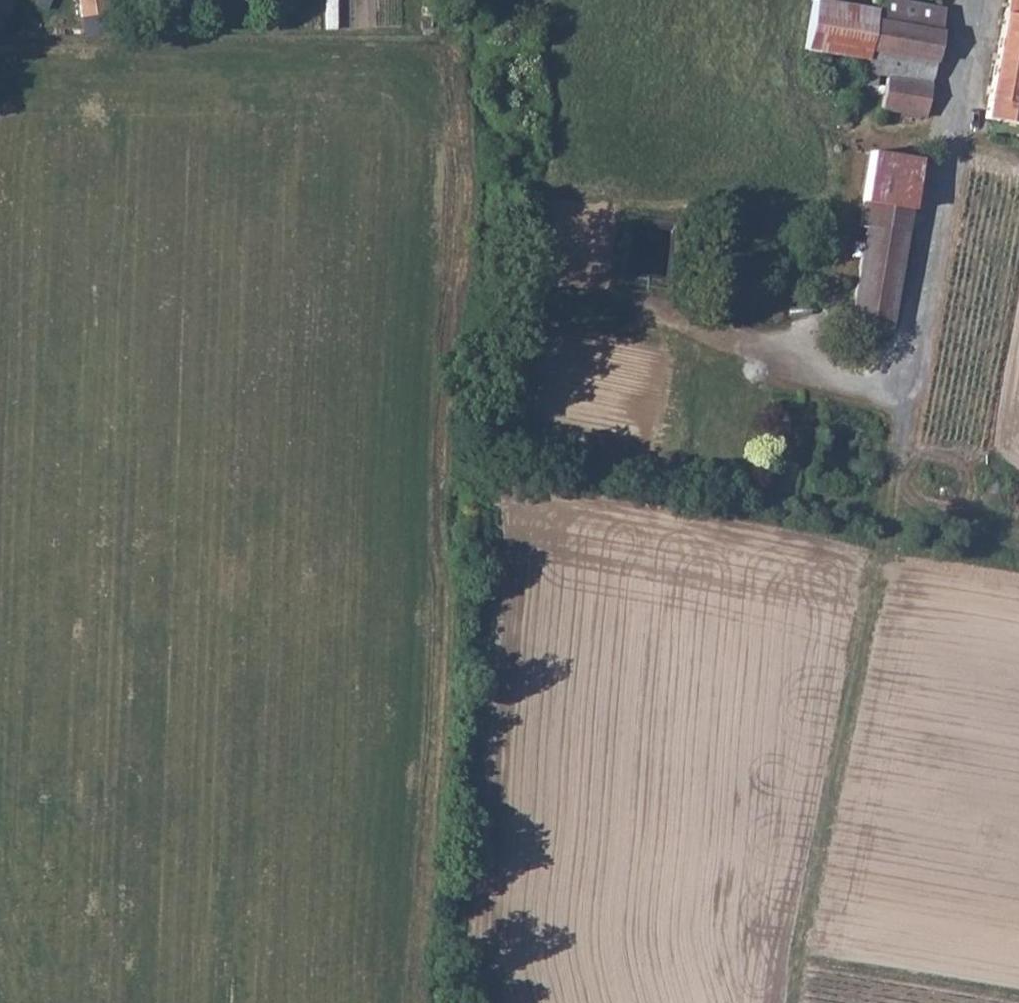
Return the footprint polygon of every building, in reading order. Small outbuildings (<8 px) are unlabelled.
[(27,5),(50,12),(54,0),(28,0),(27,5)] [(83,17),(98,15),(95,0),(80,0),(83,17)] [(886,97),(931,104),(944,6),(915,0),(876,0),(875,8),(817,0),(813,0),(804,49),(868,60),(866,73),(889,76),(886,97)] [(998,2),(983,119),(1018,126),(1018,111),(1014,109),(1017,79),(1018,80),(1018,5),(998,2)] [(857,204),(904,211),(911,157),(864,149),(857,204)] [(904,211),(857,204),(853,232),(862,234),(847,327),(887,338),(904,211)]
